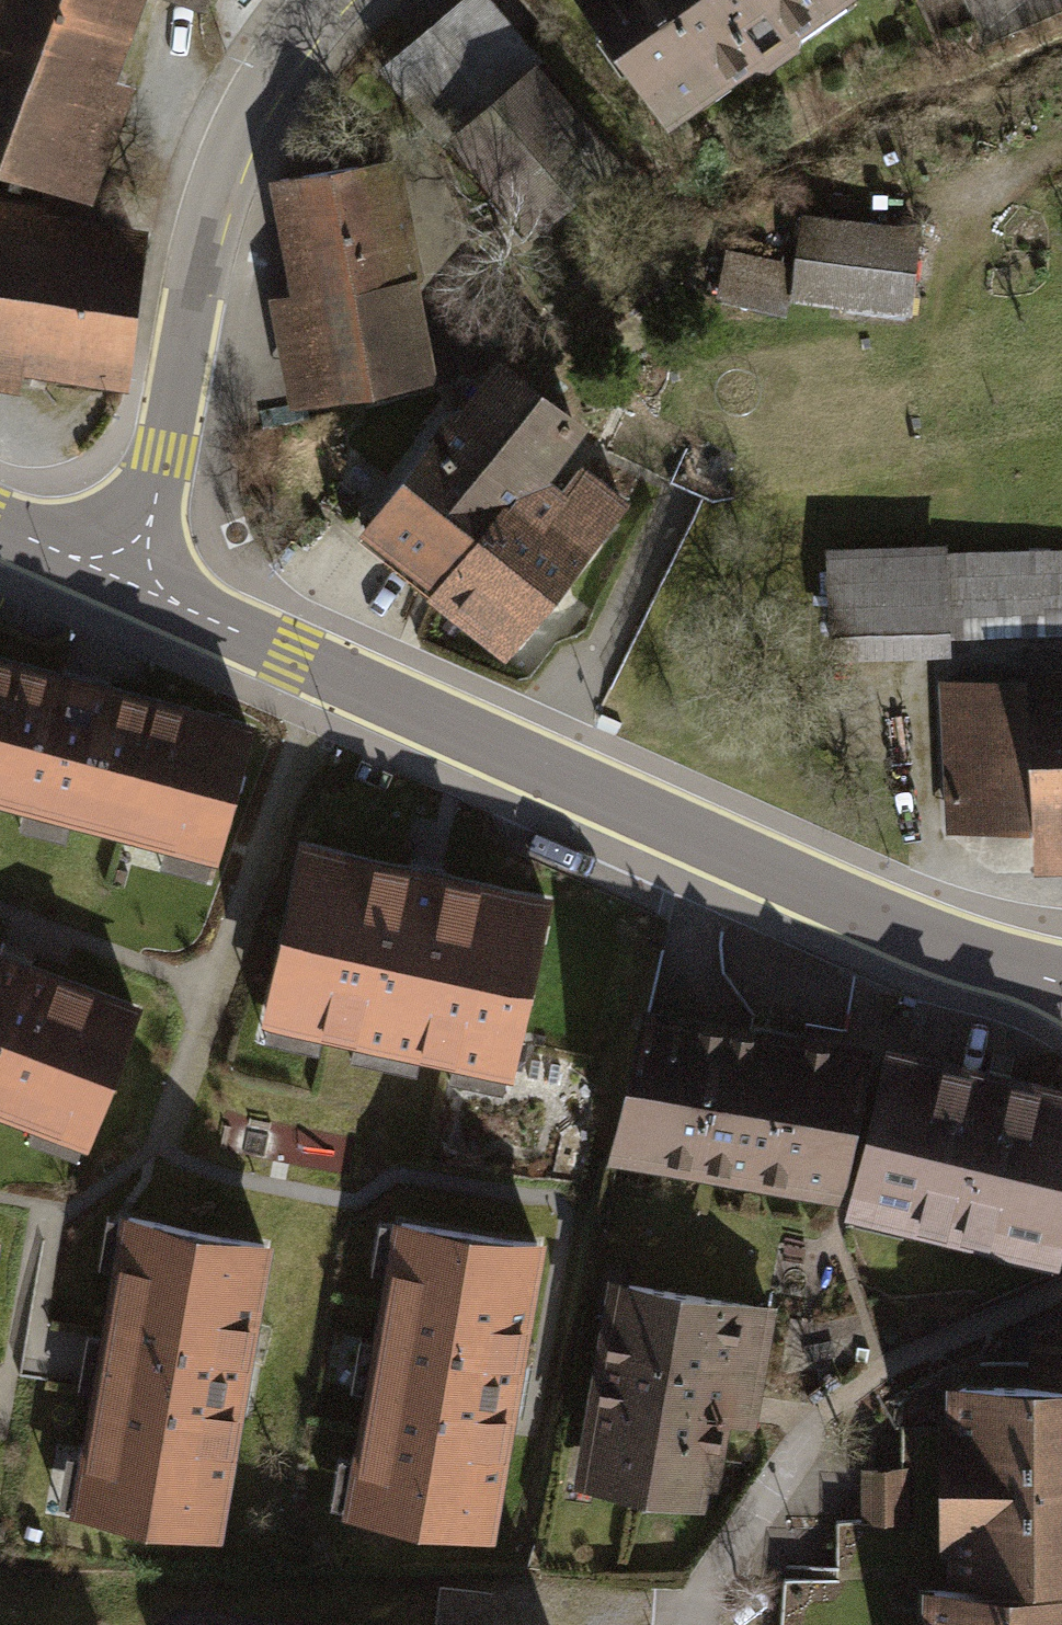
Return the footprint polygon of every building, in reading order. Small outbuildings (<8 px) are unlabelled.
[(66,185),(130,0),(0,0),(0,162),(66,185)] [(653,103),(695,73),(710,74),(750,46),(760,60),(839,4),(836,0),(580,0),(653,103)] [(609,167),(468,2),(394,65),(536,229),(609,167)] [(377,161),(279,179),(319,394),(417,376),(377,161)] [(0,219),(0,357),(119,375),(137,239),(0,219)] [(906,310),(916,237),(807,223),(797,296),(906,310)] [(784,313),(794,265),(728,251),(718,299),(784,313)] [(449,422),(365,533),(510,643),(614,505),(576,476),(562,494),(536,475),(573,427),(502,374),(460,430),(449,422)] [(946,555),(946,564),(948,627),(949,639),(1061,637),(1061,552),(946,555)] [(946,564),(831,569),(833,631),(948,627),(946,564)] [(0,663),(0,799),(221,857),(255,730),(0,663)] [(950,683),(954,829),(1061,826),(1061,680),(950,683)] [(297,828),(259,1006),(512,1060),(550,882),(297,828)] [(0,963),(0,1124),(84,1157),(139,1017),(0,963)] [(868,1050),(643,1010),(619,1148),(843,1187),(868,1050)] [(887,1052),(850,1201),(1060,1252),(1061,1243),(1061,1094),(887,1052)] [(284,1127),(279,1145),(344,1163),(349,1144),(284,1127)] [(543,1226),(386,1201),(338,1505),(495,1530),(543,1226)] [(218,1541),(268,1258),(142,1235),(91,1519),(218,1541)] [(782,1292),(610,1265),(579,1466),(704,1485),(717,1401),(764,1409),(782,1292)] [(954,1387),(953,1576),(1061,1577),(1061,1371),(1061,1388),(954,1387)] [(932,1588),(931,1624),(1061,1624),(1061,1590),(932,1588)]
